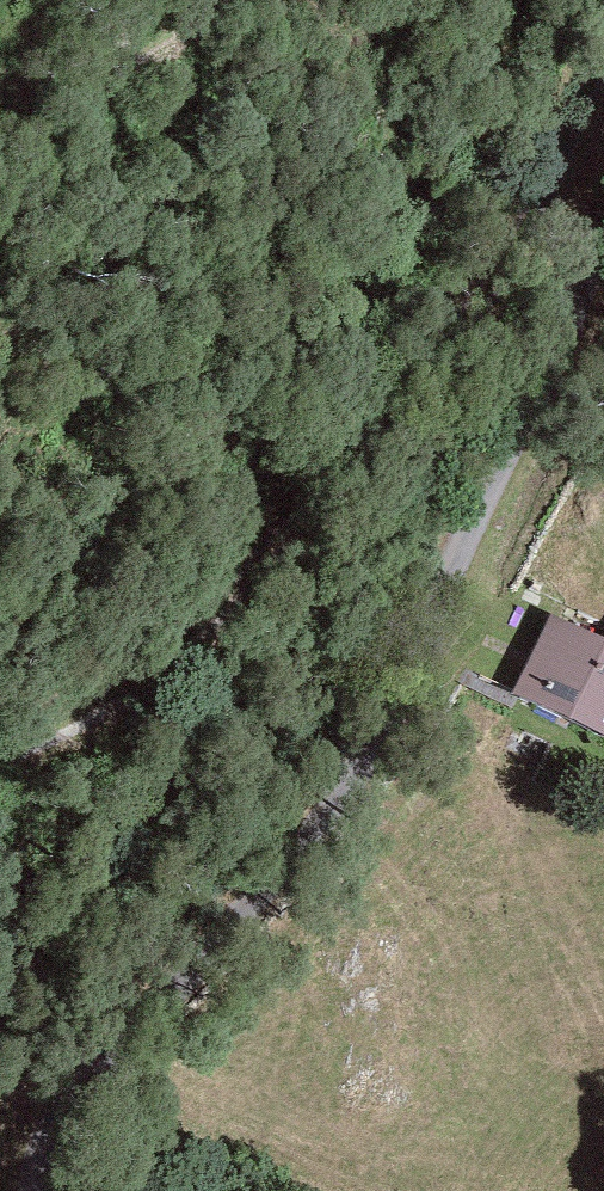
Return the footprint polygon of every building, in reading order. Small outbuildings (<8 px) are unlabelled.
[(550,613),(512,693),(603,736),(603,638),(550,613)]
